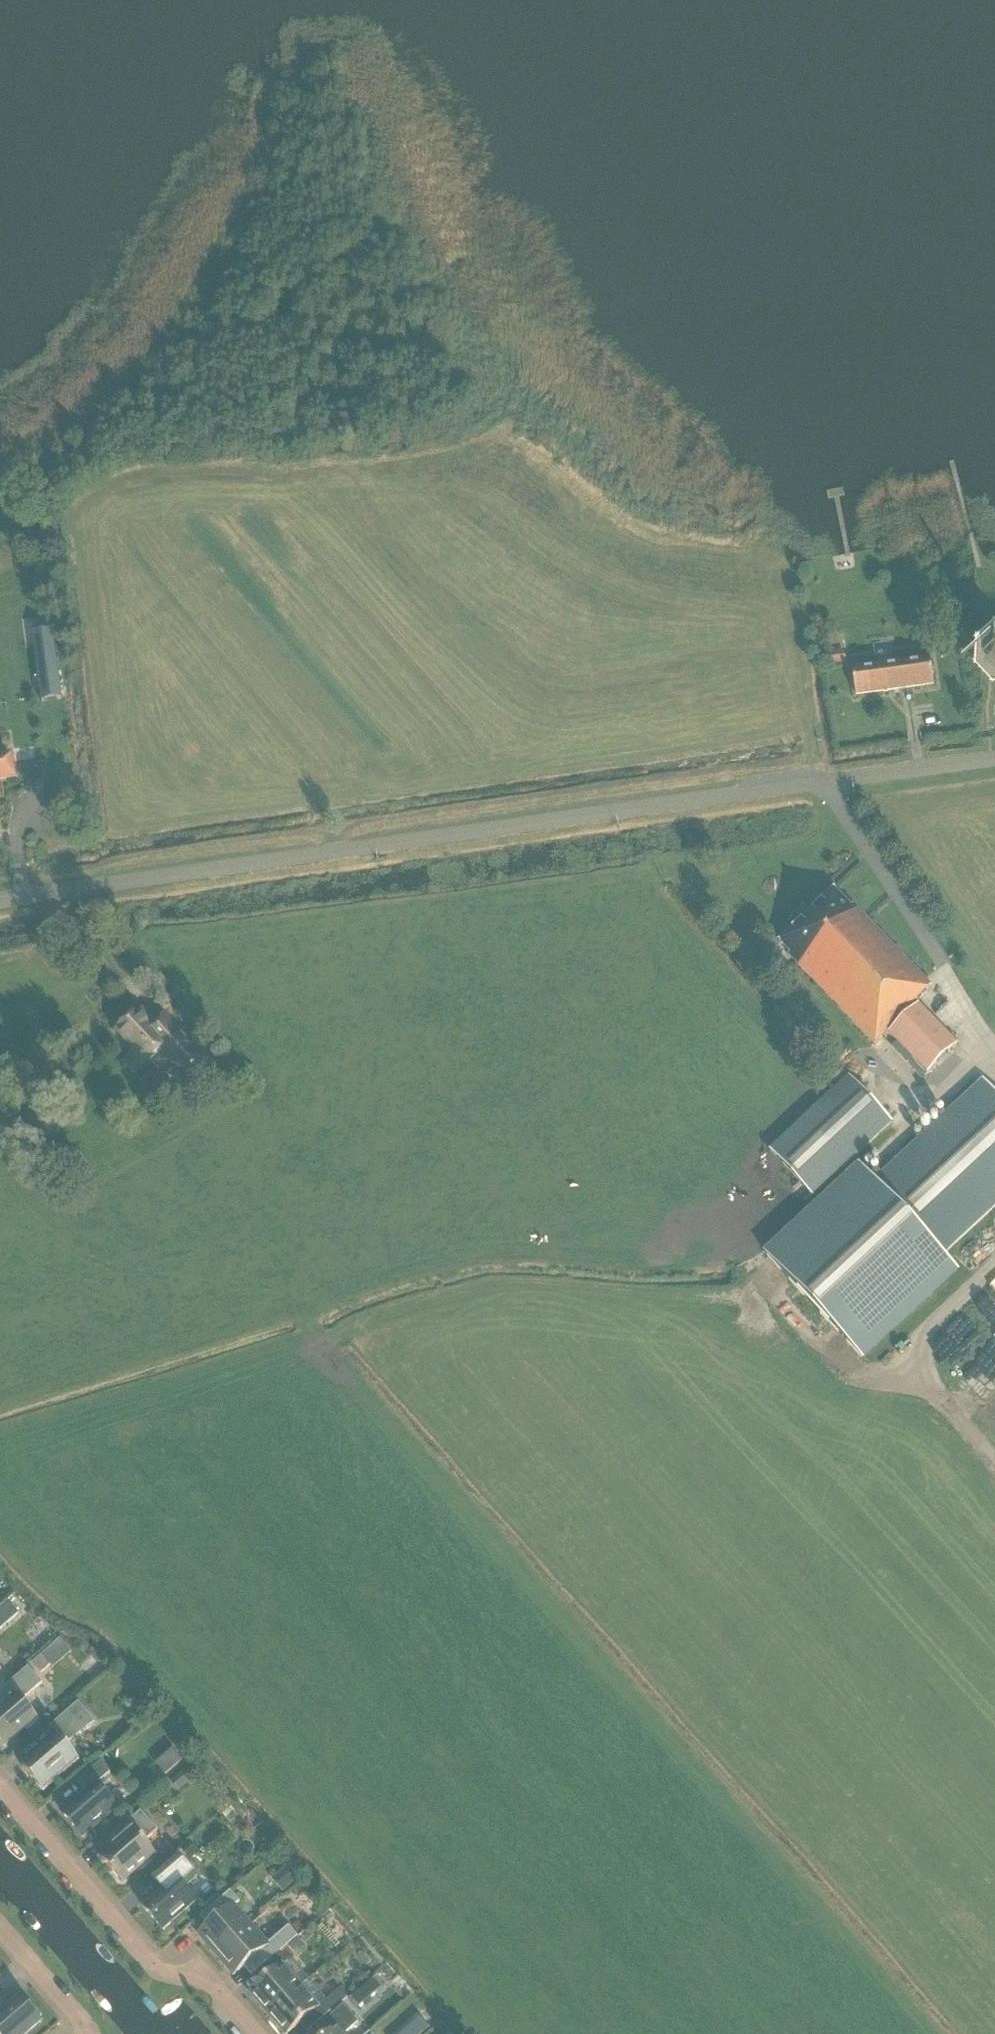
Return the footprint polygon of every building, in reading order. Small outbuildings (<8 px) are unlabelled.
[(42,700),(61,697),(53,630),(33,633),(42,700)] [(857,695),(934,685),(930,657),(853,667),(857,695)] [(16,778),(13,756),(0,758),(0,780),(16,778)] [(835,890),(780,943),(794,957),(792,959),(873,1042),(886,1029),(928,1073),(957,1045),(917,1004),(918,1002),(916,1000),(932,985),(853,904),(853,903),(850,906),(835,890)] [(140,1010),(117,1031),(134,1050),(129,1059),(138,1070),(160,1050),(185,1076),(204,1058),(179,1031),(169,1040),(140,1010)] [(812,1195),(825,1183),(891,1122),(848,1076),(769,1149),(812,1195)] [(766,1255),(860,1356),(955,1268),(942,1254),(994,1205),(994,1094),(982,1080),(874,1181),(861,1167),(766,1255)] [(0,1606),(0,1627),(18,1611),(8,1600),(0,1606)] [(32,1662),(41,1672),(50,1664),(41,1654),(32,1662)] [(4,1745),(24,1727),(26,1729),(39,1719),(22,1700),(42,1683),(28,1666),(0,1691),(0,1697),(6,1704),(0,1709),(0,1740),(4,1745)] [(59,1735),(22,1766),(43,1791),(79,1759),(68,1745),(96,1721),(79,1701),(57,1720),(66,1730),(59,1735)] [(166,1774),(183,1759),(172,1748),(156,1762),(166,1774)] [(110,1772),(100,1761),(77,1781),(86,1792),(62,1813),(82,1836),(117,1806),(97,1784),(110,1772)] [(151,1802),(142,1808),(157,1829),(166,1822),(151,1802)] [(114,1847),(102,1858),(122,1881),(155,1852),(145,1841),(158,1830),(141,1810),(128,1822),(126,1821),(106,1838),(114,1847)] [(159,1833),(174,1843),(181,1832),(166,1822),(159,1833)] [(153,1876),(164,1889),(144,1907),(163,1929),(196,1900),(185,1888),(197,1877),(178,1855),(153,1876)] [(292,1883),(307,1869),(295,1856),(280,1870),(292,1883)] [(199,1933),(217,1954),(250,1925),(234,1906),(240,1900),(231,1890),(200,1916),(209,1925),(199,1933)] [(252,1976),(261,1968),(279,1952),(298,1936),(289,1925),(267,1944),(250,1925),(217,1954),(234,1974),(243,1966),(252,1976)] [(268,2013),(300,1986),(282,1966),(288,1961),(279,1952),(261,1968),(268,1977),(250,1993),(268,2013)] [(367,1984),(349,1998),(357,2008),(375,1993),(367,1984)] [(317,2006),(300,1986),(268,2013),(286,2033),(304,2018),(312,2027),(331,2011),(323,2002),(317,2006)] [(0,2014),(0,2033),(25,2033),(41,2021),(39,2018),(42,2015),(32,2004),(29,2007),(20,1996),(0,2014)] [(345,2033),(359,2022),(344,2004),(318,2027),(324,2033),(346,2033),(345,2033)] [(431,2026),(421,2016),(400,2033),(422,2033),(431,2026)]
